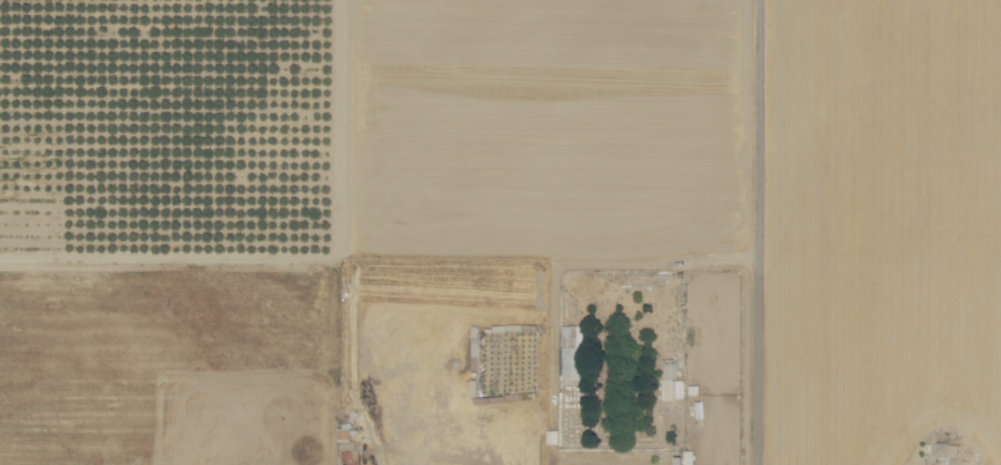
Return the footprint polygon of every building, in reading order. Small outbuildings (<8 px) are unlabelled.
[(561,384),(591,384),(590,344),(583,344),(582,323),(560,324),(561,384)] [(683,378),(678,379),(677,357),(660,357),(662,398),(684,397),(683,378)] [(957,442),(934,441),(933,456),(957,457),(957,442)]
